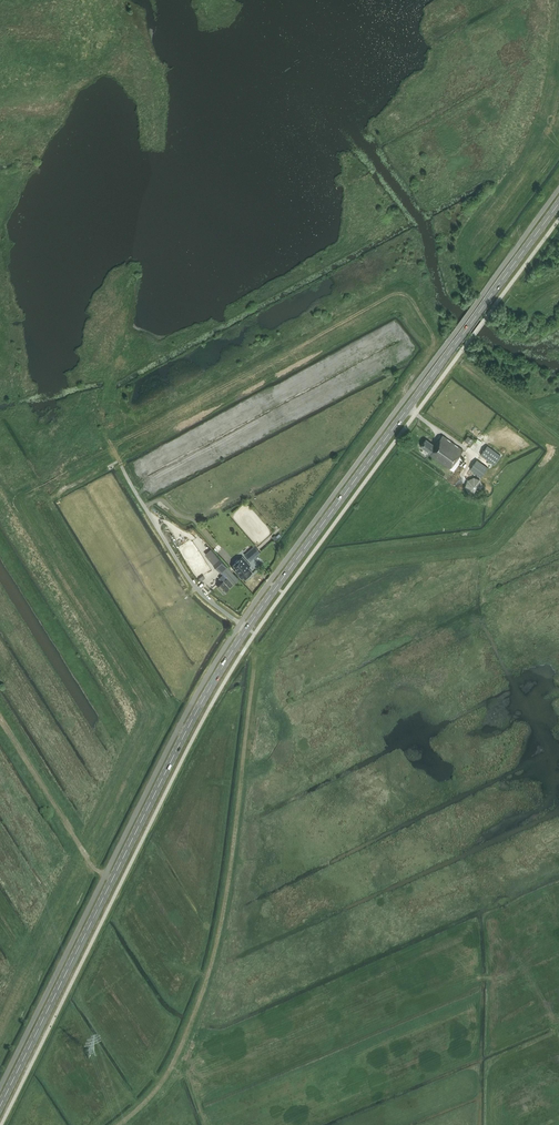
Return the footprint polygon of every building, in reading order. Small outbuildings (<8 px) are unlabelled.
[(508,425),(502,432),(507,435),(512,428),(508,425)] [(449,468),(463,449),(443,435),(435,445),(426,439),(421,446),(430,452),(429,453),(449,468)] [(473,440),(468,435),(465,440),(470,444),(473,440)] [(494,464),(501,455),(487,445),(481,454),(494,464)] [(487,466),(477,459),(470,469),(480,476),(487,466)] [(467,486),(468,490),(470,492),(474,493),(477,492),(480,491),(482,488),(482,484),(481,481),(478,479),(475,478),(471,478),(469,480),(467,483),(467,486)] [(263,534),(264,538),(266,538),(271,533),(270,528),(253,508),(255,513),(256,512),(259,516),(255,517),(257,519),(256,520),(256,522),(258,522),(258,523),(255,524),(256,531),(258,533),(256,534),(259,538),(263,534)] [(179,547),(192,571),(202,566),(203,567),(207,565),(193,539),(187,542),(187,543),(179,547)] [(251,561),(256,556),(261,552),(255,545),(245,554),(251,561)] [(226,578),(224,581),(223,581),(218,586),(224,593),(229,587),(239,579),(213,550),(206,555),(221,573),(226,578)] [(252,572),(248,567),(250,565),(242,556),(231,566),(236,572),(237,571),(239,574),(238,575),(241,579),(244,576),(245,578),(252,572)]
